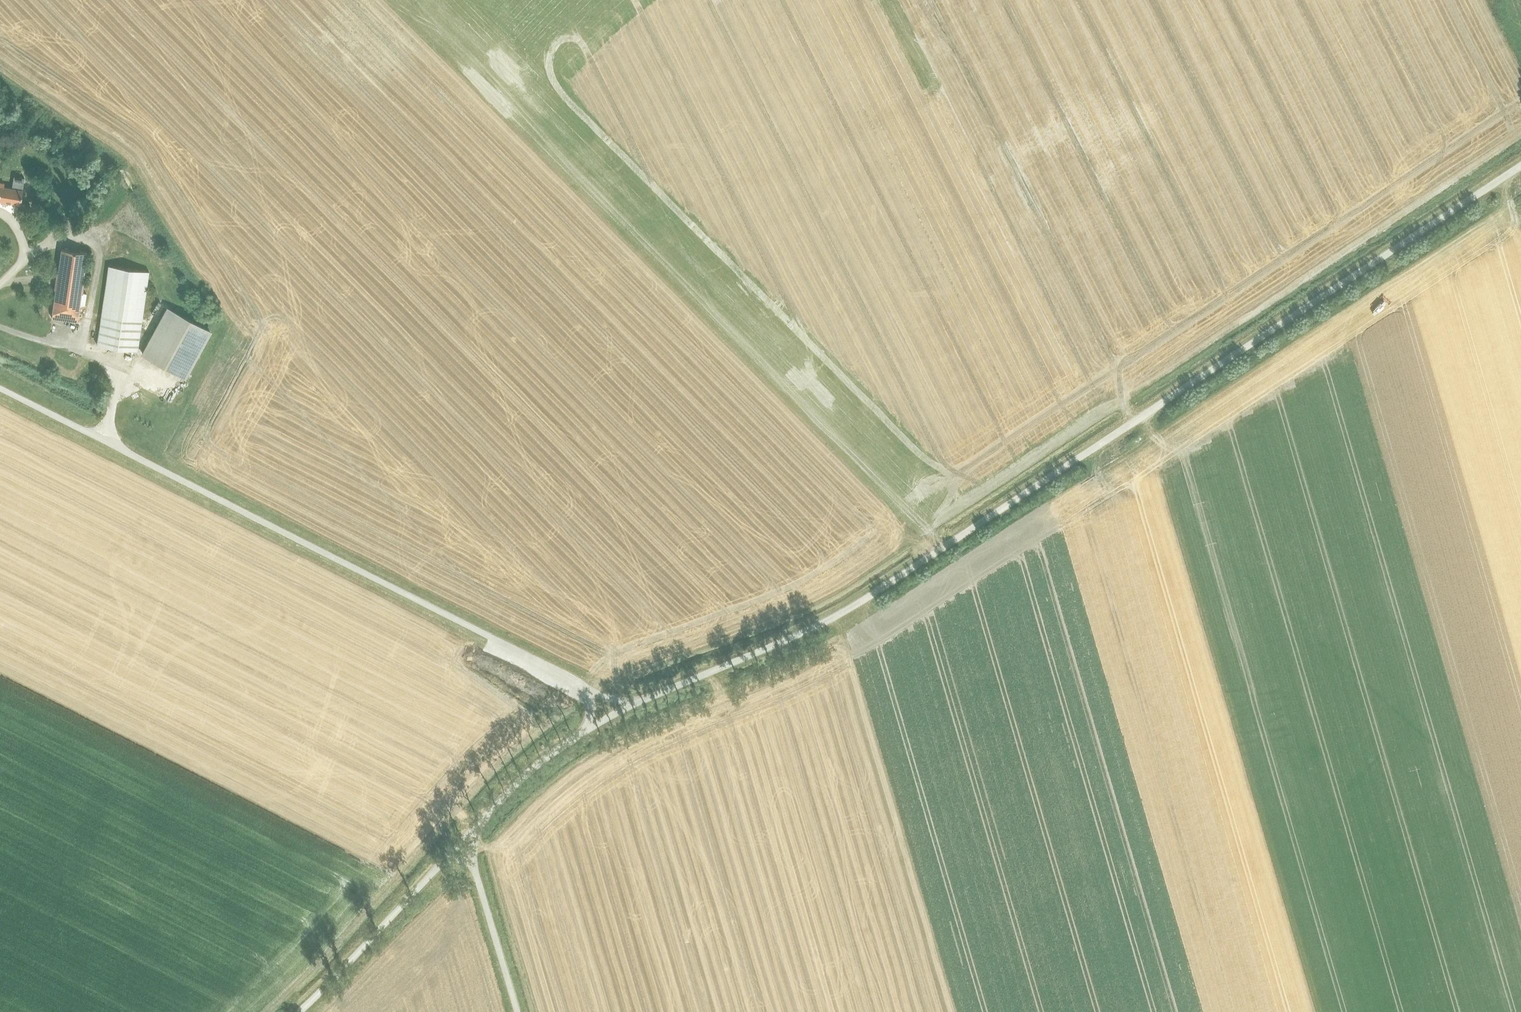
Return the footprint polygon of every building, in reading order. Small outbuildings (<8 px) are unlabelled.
[(20,204),(22,189),(24,178),(14,177),(12,188),(3,186),(4,183),(0,182),(0,200),(20,204)] [(62,248),(52,317),(77,320),(87,252),(62,248)] [(109,265),(97,345),(137,350),(149,271),(109,265)] [(186,377),(211,332),(166,307),(141,353),(186,377)]
